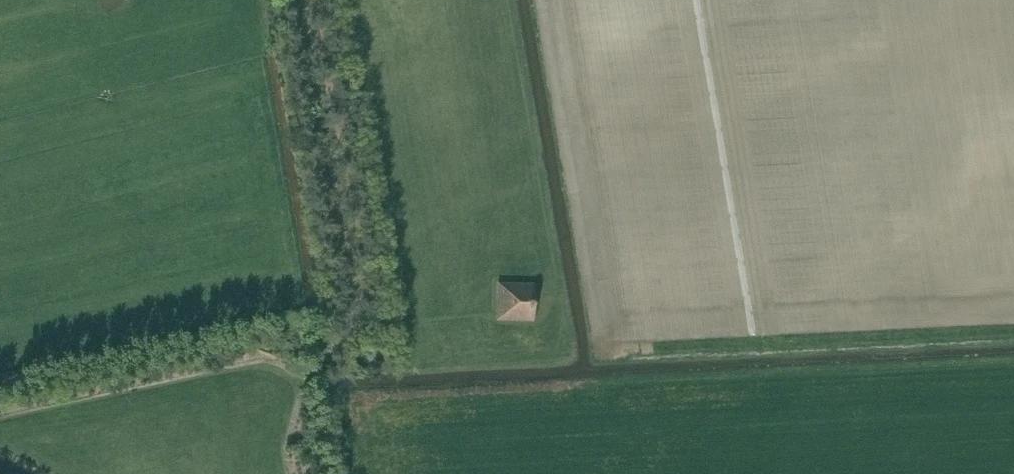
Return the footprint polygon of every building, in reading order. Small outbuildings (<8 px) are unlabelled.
[(532,284),(495,283),(494,320),(531,321),(532,284)]
